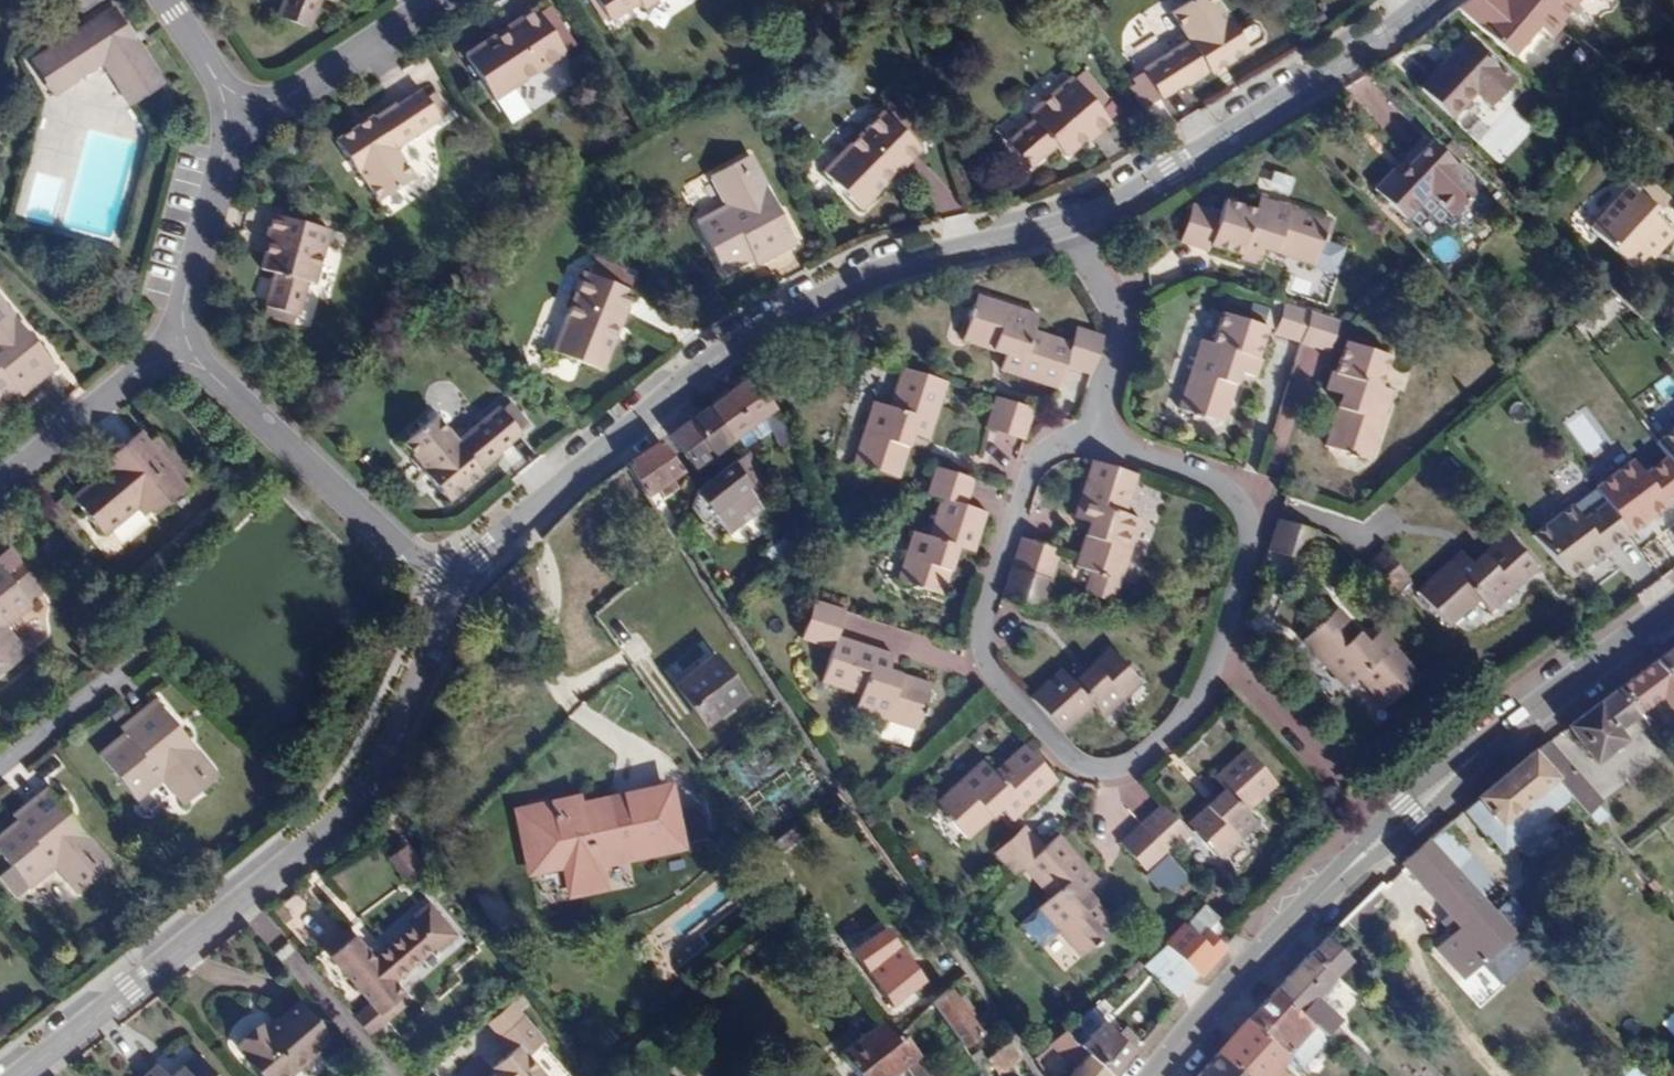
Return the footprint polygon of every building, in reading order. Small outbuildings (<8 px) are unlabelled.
[(80,12),(98,0),(73,0),(80,12)] [(277,14),(308,29),(320,0),(283,0),(277,14)] [(662,0),(594,0),(588,4),(601,24),(609,20),(611,24),(641,5),(645,11),(662,0)] [(1226,20),(1223,22),(1209,0),(1195,0),(1173,14),(1189,42),(1143,71),(1160,99),(1185,84),(1187,86),(1209,73),(1211,75),(1246,53),(1261,44),(1262,37),(1257,28),(1250,26),(1235,35),(1226,20)] [(1510,57),(1537,27),(1550,38),(1562,23),(1558,20),(1535,0),(1468,0),(1455,10),(1510,57)] [(1558,20),(1576,0),(1535,0),(1558,20)] [(163,83),(113,7),(49,47),(72,83),(102,63),(130,105),(163,83)] [(540,14),(538,10),(467,56),(495,100),(566,54),(565,53),(557,39),(567,32),(551,7),(540,14)] [(567,32),(557,39),(565,53),(576,46),(567,32)] [(1489,107),(1514,81),(1471,41),(1448,65),(1444,62),(1420,87),(1453,118),(1475,95),(1489,107)] [(72,83),(49,47),(30,59),(53,95),(72,83)] [(1112,124),(1071,77),(1028,113),(1033,119),(1006,142),(1030,170),(1058,147),(1067,157),(1087,141),(1089,143),(1112,124)] [(411,177),(393,148),(440,119),(423,92),(399,108),(397,106),(376,119),(374,117),(338,140),(359,174),(363,172),(379,198),(411,177)] [(860,210),(921,149),(917,145),(911,139),(919,132),(923,128),(899,104),(887,115),(885,114),(825,173),(860,210)] [(1507,116),(1488,138),(1501,150),(1520,127),(1507,116)] [(924,138),(919,132),(911,139),(917,145),(924,138)] [(1479,187),(1432,141),(1399,175),(1393,169),(1373,189),(1405,219),(1429,196),(1450,216),(1479,187)] [(25,166),(29,155),(19,152),(16,164),(25,166)] [(759,175),(749,156),(740,160),(750,179),(759,175)] [(797,246),(759,175),(750,179),(740,160),(709,176),(724,208),(696,223),(723,274),(753,259),(757,266),(797,246)] [(1657,218),(1662,213),(1663,214),(1673,203),(1634,166),(1622,179),(1633,189),(1593,230),(1636,270),(1650,255),(1657,248),(1662,253),(1673,240),(1673,234),(1657,218)] [(1322,239),(1328,218),(1259,198),(1255,209),(1225,200),(1221,213),(1192,204),(1180,242),(1209,251),(1211,245),(1241,254),(1240,259),(1258,264),(1263,249),(1334,269),(1342,245),(1322,239)] [(317,285),(332,231),(270,216),(263,246),(266,247),(261,270),(273,273),(263,315),(279,320),(281,311),(292,314),(300,316),(310,283),(317,285)] [(1655,261),(1662,253),(1657,248),(1650,255),(1655,261)] [(602,371),(633,291),(617,284),(620,275),(596,266),(593,275),(586,272),(555,352),(602,371)] [(1090,372),(1099,345),(1100,337),(1100,335),(1076,327),(1071,341),(1033,329),(1038,315),(976,294),(961,338),(1003,353),(999,368),(1057,388),(1065,365),(1090,372)] [(36,341),(31,345),(16,327),(21,323),(0,297),(0,402),(19,387),(28,380),(33,385),(57,365),(36,341)] [(1301,343),(1310,313),(1285,305),(1275,335),(1301,343)] [(290,323),(292,314),(281,311),(279,320),(290,323)] [(1257,361),(1267,328),(1222,313),(1212,343),(1201,340),(1178,408),(1224,423),(1239,375),(1256,379),(1261,362),(1257,361)] [(1327,351),(1336,322),(1310,313),(1301,343),(1327,351)] [(36,341),(21,323),(16,327),(31,345),(36,341)] [(1371,460),(1393,392),(1380,387),(1389,356),(1346,343),(1336,373),(1331,372),(1325,389),(1342,396),(1326,447),(1371,460)] [(929,440),(946,383),(900,368),(888,409),(872,404),(854,462),(899,477),(912,436),(929,440)] [(782,423),(771,405),(760,387),(750,374),(709,404),(734,440),(742,451),(772,430),(780,447),(793,441),(782,423)] [(23,393),(33,385),(28,380),(19,387),(23,393)] [(1025,437),(1033,412),(993,399),(984,425),(1025,439),(1025,437)] [(479,471),(501,454),(499,451),(521,433),(519,430),(527,424),(511,404),(503,410),(501,408),(457,443),(437,419),(405,445),(425,469),(427,468),(452,498),(481,474),(479,471)] [(734,440),(709,404),(669,434),(696,468),(734,440)] [(1649,443),(1673,474),(1673,426),(1649,443)] [(177,475),(186,467),(171,448),(168,450),(161,456),(147,439),(139,429),(109,453),(114,459),(104,467),(72,494),(104,533),(137,505),(143,513),(151,507),(166,495),(170,499),(186,486),(177,475)] [(168,450),(155,433),(147,439),(161,456),(168,450)] [(684,472),(660,440),(626,464),(648,497),(659,490),(664,496),(678,487),(673,480),(684,472)] [(1627,459),(1663,507),(1673,499),(1673,474),(1649,443),(1627,459)] [(761,470),(749,452),(745,455),(734,463),(746,480),(761,470)] [(104,467),(114,459),(109,453),(99,461),(104,467)] [(1588,487),(1595,497),(1625,536),(1663,507),(1627,459),(1588,487)] [(1122,580),(1141,518),(1126,513),(1137,475),(1091,461),(1075,517),(1089,522),(1076,566),(1122,580)] [(765,507),(746,480),(734,463),(697,490),(692,509),(703,523),(714,515),(729,535),(735,530),(739,535),(750,552),(759,546),(756,540),(764,535),(752,517),(765,507)] [(973,551),(987,512),(966,505),(973,480),(934,468),(925,494),(941,499),(928,536),(913,531),(898,579),(942,595),(959,546),(973,551)] [(155,511),(170,499),(166,495),(151,507),(155,511)] [(1595,497),(1572,516),(1603,553),(1625,536),(1595,497)] [(1572,516),(1566,507),(1531,534),(1568,582),(1603,553),(1572,516)] [(1307,561),(1316,534),(1277,520),(1269,547),(1307,561)] [(1490,612),(1539,568),(1507,533),(1473,563),(1462,552),(1418,591),(1450,626),(1479,601),(1490,612)] [(1052,579),(1061,550),(1020,538),(1011,567),(1052,579)] [(1410,581),(1383,551),(1362,568),(1389,599),(1410,581)] [(32,604),(30,601),(23,594),(33,586),(23,574),(13,582),(0,565),(0,670),(1,671),(26,650),(6,625),(32,604)] [(1052,579),(1011,567),(1002,598),(1042,609),(1052,579)] [(30,601),(39,594),(33,586),(23,594),(30,601)] [(888,669),(893,655),(836,636),(844,611),(813,601),(800,639),(832,649),(822,680),(859,694),(855,709),(916,729),(931,683),(888,669)] [(1420,676),(1380,631),(1368,641),(1337,609),(1302,641),(1347,689),(1358,679),(1386,707),(1420,676)] [(1655,661),(1673,685),(1673,647),(1655,661)] [(1061,670),(1030,698),(1062,735),(1092,707),(1104,719),(1142,684),(1110,648),(1073,682),(1061,670)] [(746,695),(715,653),(676,684),(707,725),(746,695)] [(1655,661),(1617,689),(1637,714),(1659,697),(1668,710),(1673,706),(1673,685),(1655,661)] [(1617,729),(1631,720),(1637,714),(1617,689),(1568,726),(1594,762),(1624,740),(1617,729)] [(203,759),(190,742),(186,747),(170,728),(175,723),(155,698),(129,718),(134,724),(124,732),(99,752),(137,798),(163,778),(183,803),(208,782),(195,766),(203,759)] [(124,732),(134,724),(129,718),(119,726),(124,732)] [(190,742),(175,723),(170,728),(186,747),(190,742)] [(1602,801),(1548,741),(1532,754),(1554,778),(1569,795),(1587,814),(1597,805),(1602,801)] [(1010,820),(1054,780),(1023,745),(993,771),(984,761),(935,804),(966,839),(1001,809),(1010,820)] [(1257,824),(1247,812),(1276,785),(1245,749),(1215,777),(1224,788),(1188,822),(1221,857),(1257,824)] [(1503,853),(1569,795),(1554,778),(1532,754),(1512,769),(1461,810),(1485,836),(1487,834),(1503,853)] [(208,782),(217,775),(203,759),(195,766),(208,782)] [(83,829),(77,834),(62,816),(68,811),(48,786),(23,805),(28,811),(18,819),(0,833),(0,848),(13,865),(1,874),(16,892),(27,883),(30,886),(55,866),(75,891),(101,870),(88,854),(97,846),(83,829)] [(581,797),(517,811),(531,874),(564,868),(570,895),(604,888),(600,865),(684,847),(684,842),(710,837),(704,809),(677,815),(672,787),(584,804),(581,797)] [(18,819),(28,811),(23,805),(13,812),(18,819)] [(1189,836),(1161,805),(1141,823),(1169,854),(1189,836)] [(77,834),(83,829),(68,811),(62,816),(77,834)] [(1169,854),(1141,823),(1120,841),(1149,873),(1169,854)] [(773,862),(806,835),(798,824),(764,850),(773,862)] [(1046,848),(1027,827),(996,855),(1015,876),(1024,868),(1046,848)] [(1439,830),(1427,841),(1447,863),(1459,852),(1439,830)] [(1116,924),(1086,890),(1098,880),(1059,836),(1046,848),(1024,868),(1049,898),(1038,908),(1059,931),(1081,956),(1116,924)] [(1477,895),(1456,872),(1447,863),(1427,841),(1401,864),(1446,914),(1458,927),(1451,933),(1436,947),(1465,979),(1513,934),(1477,895)] [(111,863),(97,846),(88,854),(101,870),(111,863)] [(406,883),(421,871),(405,848),(390,860),(406,883)] [(1477,895),(1489,884),(1459,852),(1447,863),(1456,872),(1477,895)] [(1179,875),(1168,863),(1161,869),(1173,881),(1179,875)] [(1217,898),(1229,885),(1220,875),(1207,888),(1217,898)] [(1661,889),(1653,879),(1649,881),(1658,891),(1661,889)] [(1658,891),(1649,881),(1646,884),(1654,894),(1658,891)] [(27,883),(16,892),(18,896),(30,886),(27,883)] [(395,982),(433,949),(436,952),(455,936),(429,903),(409,920),(412,924),(374,957),(355,935),(331,955),(369,1002),(353,1016),(370,1036),(387,1021),(382,1015),(405,995),(395,982)] [(1206,932),(1219,919),(1206,906),(1186,925),(1200,938),(1206,932)] [(1059,931),(1038,908),(1025,919),(1047,942),(1059,931)] [(924,982),(881,920),(846,944),(891,1005),(924,982)] [(1199,977),(1224,948),(1206,932),(1200,938),(1186,925),(1165,945),(1199,977)] [(331,955),(355,935),(349,928),(325,948),(331,955)] [(1327,937),(1311,954),(1335,976),(1336,977),(1352,960),(1327,937)] [(1199,977),(1165,945),(1143,966),(1179,1000),(1199,977)] [(1322,993),(1336,977),(1335,976),(1311,954),(1276,989),(1336,1045),(1361,1069),(1371,1058),(1341,1030),(1345,1025),(1332,1013),(1316,998),(1322,993)] [(972,984),(965,974),(960,979),(967,989),(972,984)] [(974,1012),(965,998),(959,1002),(950,988),(937,1000),(932,1005),(962,1047),(981,1033),(969,1015),(974,1012)] [(1336,1045),(1276,989),(1246,1021),(1287,1060),(1298,1071),(1319,1048),(1327,1055),(1336,1045)] [(1337,1007),(1322,993),(1316,998),(1332,1013),(1337,1007)] [(387,1021),(411,1001),(406,996),(405,995),(382,1015),(387,1021)] [(329,1041),(298,1004),(265,1031),(260,1026),(236,1046),(262,1075),(288,1075),(329,1041)] [(1099,1019),(1105,1013),(1098,1004),(1091,1010),(1099,1019)] [(1115,1035),(1099,1019),(1091,1010),(1067,1031),(1111,1075),(1131,1051),(1115,1035)] [(1662,1021),(1673,1035),(1673,1011),(1662,1021)] [(526,1058),(544,1041),(523,1017),(500,1037),(510,1051),(491,1067),(494,1071),(488,1075),(541,1075),(526,1058)] [(899,1035),(886,1017),(840,1053),(857,1075),(895,1075),(903,1070),(917,1059),(899,1035)] [(1246,1021),(1218,1051),(1244,1075),(1272,1075),(1287,1060),(1246,1021)] [(1139,1041),(1125,1026),(1115,1035),(1131,1051),(1139,1041)] [(1067,1031),(1050,1045),(1075,1068),(1068,1075),(1111,1075),(1067,1031)] [(1006,1067),(1018,1057),(1007,1044),(986,1061),(977,1069),(983,1075),(1013,1075),(1006,1067)] [(1218,1051),(1198,1075),(1244,1075),(1218,1051)] [(986,1061),(980,1052),(970,1059),(977,1069),(986,1061)] [(194,1054),(169,1075),(215,1075),(194,1054)] [(917,1059),(903,1070),(908,1075),(929,1075),(917,1059)] [(1053,1067),(1047,1059),(1039,1065),(1045,1073),(1053,1067)] [(157,1064),(144,1075),(168,1075),(157,1064)] [(1635,1066),(1626,1075),(1644,1075),(1635,1066)]
